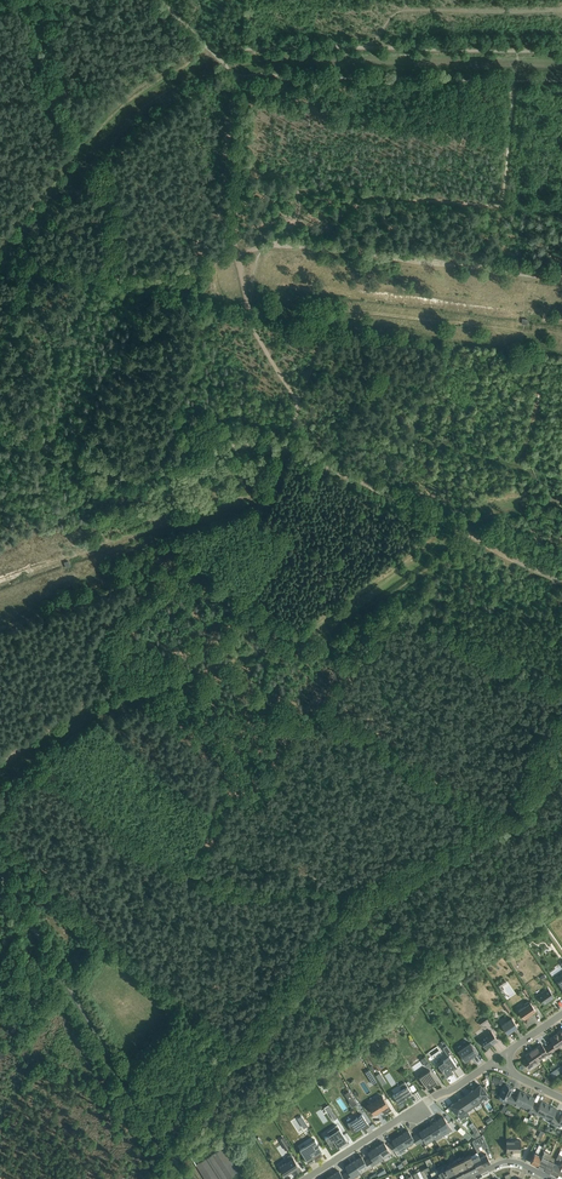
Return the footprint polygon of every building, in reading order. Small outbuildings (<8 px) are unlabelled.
[(269,695),(270,703),(273,702),(273,700),(277,699),(276,692),(272,692),(273,695),(269,695)] [(504,978),(495,984),(500,990),(504,987),(502,985),(507,981),(504,978)] [(548,987),(537,995),(543,1004),(547,1001),(548,1001),(554,997),(548,987)] [(505,1001),(502,1003),(507,1012),(511,1009),(505,1001)] [(525,1005),(518,1010),(526,1021),(530,1018),(528,1015),(529,1015),(536,1010),(530,1002),(529,1002),(528,1001),(524,1004),(525,1005)] [(481,1019),(478,1021),(481,1025),(488,1020),(485,1015),(481,1017),(481,1019)] [(512,1018),(502,1025),(507,1033),(513,1029),(517,1026),(512,1018)] [(490,1030),(479,1038),(486,1048),(498,1040),(490,1030)] [(553,1051),(557,1048),(557,1047),(558,1046),(560,1045),(560,1044),(561,1043),(561,1039),(557,1033),(549,1038),(552,1042),(548,1045),(553,1051)] [(469,1042),(458,1050),(464,1059),(466,1062),(470,1059),(473,1057),(476,1054),(476,1055),(477,1054),(469,1042)] [(533,1049),(540,1058),(544,1055),(544,1056),(548,1053),(548,1054),(553,1051),(548,1045),(544,1048),(542,1044),(533,1049)] [(434,1045),(426,1051),(429,1054),(436,1049),(434,1045)] [(540,1058),(533,1049),(525,1055),(527,1058),(523,1060),(528,1068),(533,1065),(532,1064),(540,1058)] [(444,1060),(438,1065),(445,1075),(457,1067),(449,1056),(444,1060)] [(412,1070),(419,1065),(415,1061),(409,1065),(412,1070)] [(362,1070),(369,1083),(374,1080),(366,1068),(362,1070)] [(438,1081),(436,1079),(429,1070),(427,1071),(417,1078),(421,1083),(423,1082),(427,1088),(431,1086),(438,1081)] [(494,1075),(492,1080),(501,1084),(503,1079),(494,1075)] [(506,1101),(509,1102),(513,1095),(510,1094),(513,1087),(506,1083),(504,1087),(503,1087),(501,1091),(499,1095),(500,1095),(507,1098),(506,1101)] [(473,1090),(480,1100),(488,1095),(487,1094),(487,1093),(485,1090),(487,1089),(484,1085),(482,1086),(480,1084),(478,1086),(473,1089),(473,1090)] [(407,1085),(392,1094),(398,1103),(413,1094),(407,1085)] [(349,1090),(345,1093),(352,1106),(357,1103),(349,1090)] [(465,1095),(474,1106),(481,1101),(480,1100),(473,1090),(465,1095)] [(513,1095),(509,1102),(513,1104),(514,1102),(516,1103),(520,1105),(521,1106),(527,1094),(520,1090),(516,1097),(513,1095)] [(527,1094),(521,1106),(528,1109),(527,1111),(531,1113),(535,1106),(532,1105),(535,1098),(527,1094)] [(337,1095),(332,1098),(340,1111),(345,1108),(337,1095)] [(458,1099),(466,1110),(467,1111),(473,1107),(474,1106),(465,1095),(458,1099)] [(382,1096),(368,1105),(374,1114),(381,1109),(384,1113),(391,1109),(382,1096)] [(466,1110),(458,1099),(458,1100),(453,1103),(451,1104),(449,1106),(450,1109),(451,1109),(454,1112),(455,1112),(458,1116),(458,1115),(466,1110)] [(535,1106),(531,1113),(535,1115),(536,1113),(543,1116),(549,1105),(541,1101),(538,1108),(535,1106)] [(321,1106),(329,1120),(334,1117),(326,1103),(321,1106)] [(549,1105),(543,1116),(544,1117),(550,1120),(549,1122),(550,1123),(553,1124),(556,1117),(554,1116),(553,1115),(557,1108),(549,1105)] [(466,1110),(458,1115),(461,1119),(465,1116),(465,1117),(469,1114),(467,1111),(466,1110)] [(362,1114),(348,1123),(353,1132),(361,1127),(363,1130),(369,1126),(362,1114)] [(553,1124),(557,1126),(558,1124),(561,1126),(561,1114),(560,1118),(556,1117),(553,1124)] [(436,1122),(444,1134),(452,1129),(444,1117),(436,1122)] [(427,1127),(435,1138),(436,1140),(444,1134),(436,1122),(427,1127)] [(329,1149),(345,1140),(335,1124),(320,1132),(329,1149)] [(474,1125),(471,1127),(474,1132),(472,1133),(475,1138),(480,1135),(479,1133),(474,1125)] [(460,1126),(457,1129),(468,1139),(471,1136),(460,1126)] [(416,1134),(421,1142),(424,1140),(427,1144),(435,1138),(427,1127),(417,1133),(416,1134)] [(400,1135),(407,1147),(415,1142),(417,1144),(421,1142),(416,1134),(413,1137),(408,1130),(400,1135)] [(477,1151),(484,1165),(490,1162),(486,1153),(483,1155),(480,1150),(488,1146),(482,1134),(471,1140),(477,1151)] [(407,1147),(400,1135),(392,1141),(393,1142),(392,1143),(390,1144),(395,1151),(397,1149),(399,1152),(407,1147)] [(283,1136),(278,1139),(285,1150),(290,1147),(283,1136)] [(315,1139),(299,1149),(307,1160),(312,1156),(315,1160),(322,1155),(320,1151),(322,1150),(319,1145),(315,1147),(314,1145),(317,1143),(315,1139)] [(521,1140),(506,1140),(506,1151),(520,1151),(521,1151),(521,1140)] [(376,1147),(383,1158),(385,1157),(391,1153),(384,1142),(376,1147)] [(537,1165),(545,1147),(547,1144),(544,1143),(542,1146),(539,1144),(535,1152),(530,1162),(537,1165)] [(196,1165),(205,1178),(226,1178),(238,1171),(223,1147),(196,1165)] [(367,1158),(372,1165),(383,1158),(376,1147),(368,1152),(371,1156),(367,1158)] [(545,1147),(537,1165),(543,1168),(548,1158),(552,1151),(545,1147)] [(550,1171),(556,1175),(561,1165),(558,1164),(561,1155),(561,1150),(560,1149),(555,1161),(550,1171)] [(471,1155),(477,1168),(484,1165),(477,1151),(471,1155)] [(286,1162),(279,1166),(285,1175),(293,1170),(295,1174),(301,1169),(291,1153),(287,1156),(288,1158),(285,1160),(286,1162)] [(471,1155),(464,1158),(467,1165),(470,1171),(471,1171),(477,1168),(471,1155)] [(354,1162),(360,1172),(362,1172),(372,1165),(367,1158),(364,1160),(362,1156),(354,1162)] [(451,1164),(458,1178),(471,1171),(470,1171),(467,1165),(464,1158),(451,1164)] [(548,1158),(543,1168),(550,1171),(555,1161),(548,1158)] [(349,1178),(350,1178),(360,1172),(354,1162),(346,1167),(348,1171),(345,1173),(349,1178)] [(450,1178),(455,1178),(458,1178),(451,1164),(451,1165),(444,1168),(446,1170),(450,1178)] [(420,1178),(424,1177),(426,1178),(434,1178),(430,1172),(428,1166),(423,1169),(421,1171),(420,1170),(417,1172),(420,1178)] [(434,1178),(442,1178),(438,1171),(437,1168),(430,1172),(434,1178)] [(442,1178),(450,1178),(446,1170),(443,1171),(442,1169),(438,1171),(442,1178)] [(345,1173),(342,1175),(339,1171),(331,1176),(333,1178),(349,1178),(345,1173)]
